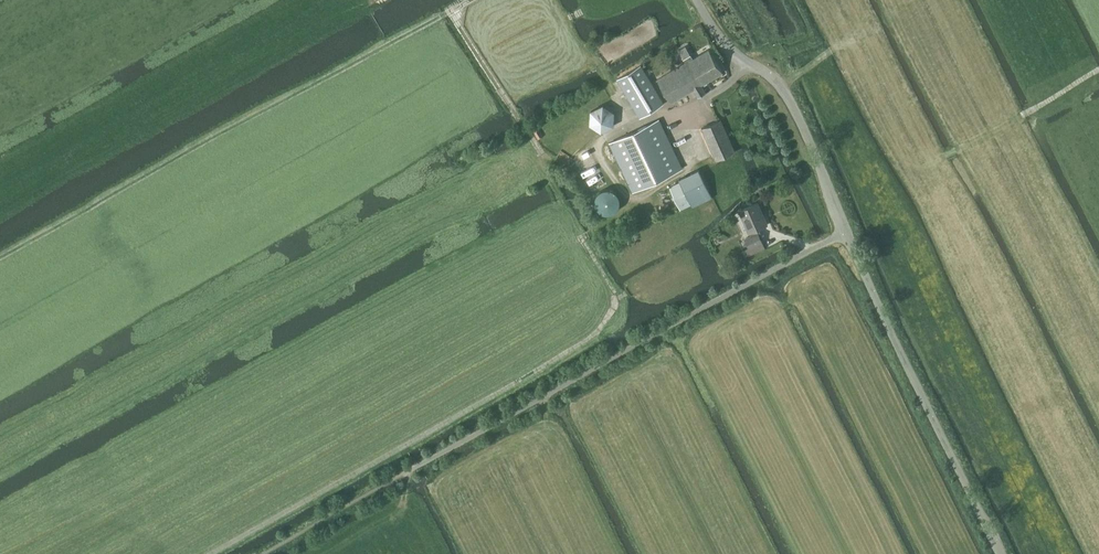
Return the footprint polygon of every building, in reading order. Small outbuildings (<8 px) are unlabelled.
[(687,63),(658,80),(672,103),(724,72),(710,49),(694,59),(685,44),(678,48),(687,63)] [(617,80),(639,118),(663,105),(640,66),(617,80)] [(659,120),(609,143),(632,192),(682,169),(659,120)] [(722,120),(703,128),(717,160),(736,152),(722,120)] [(699,170),(680,179),(693,207),(712,197),(699,170)] [(613,200),(613,197),(612,194),(611,192),(609,189),(606,188),(604,186),(601,186),(598,186),(595,187),(592,188),(590,190),(588,192),(587,195),(587,198),(587,201),(587,204),(589,206),(591,209),(593,210),(596,212),(599,212),(602,212),(604,211),(607,210),(609,208),(611,206),(612,203),(613,200)] [(757,202),(739,210),(751,236),(745,238),(749,247),(762,242),(757,229),(767,225),(757,202)]
